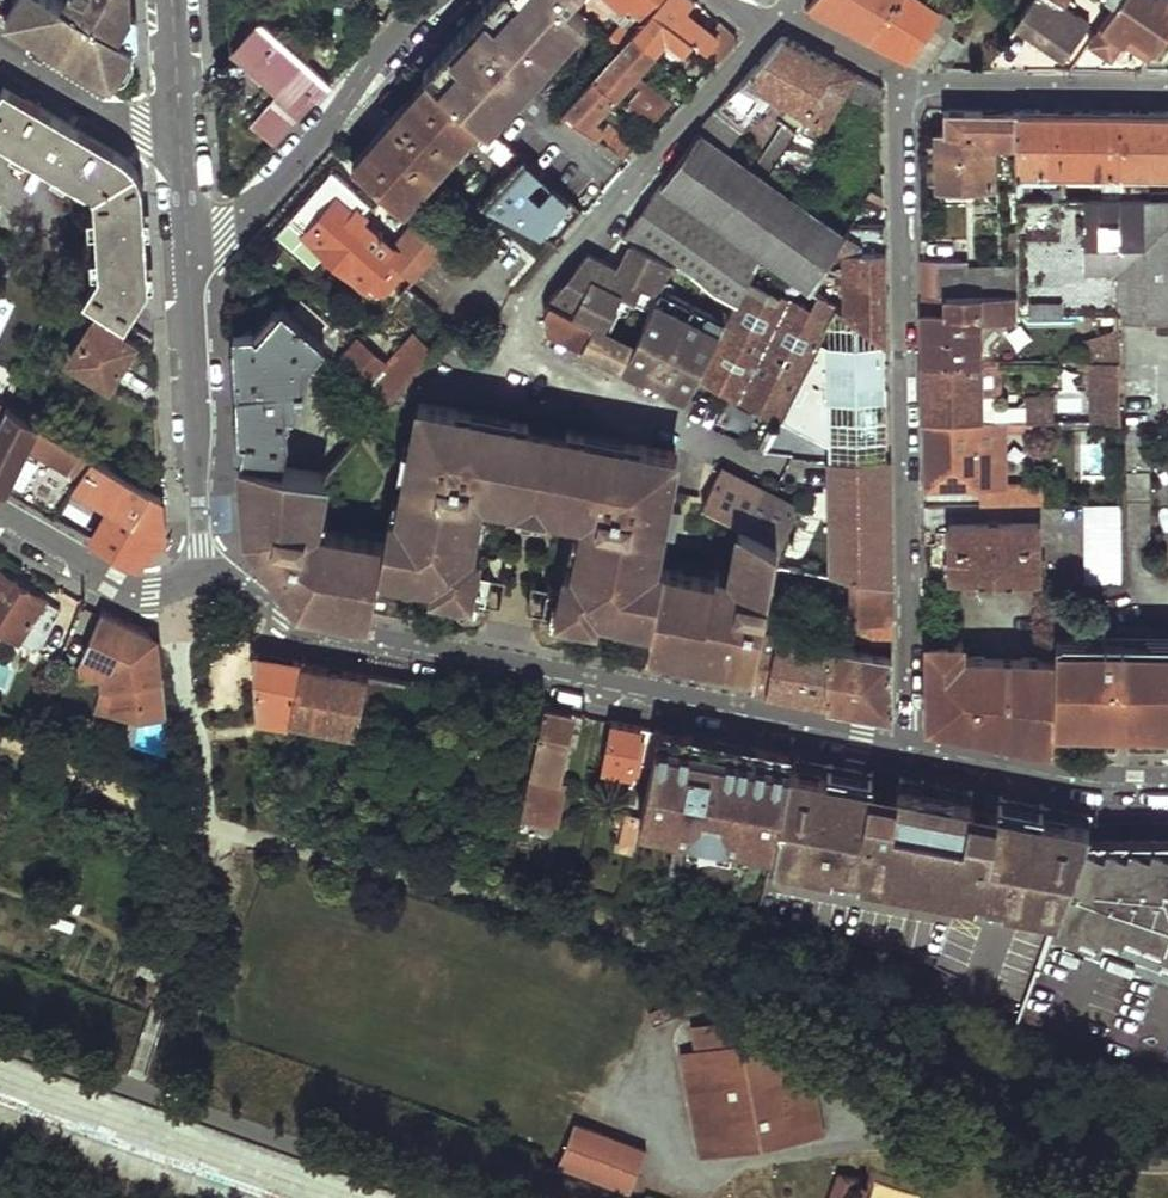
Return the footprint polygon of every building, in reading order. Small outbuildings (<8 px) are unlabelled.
[(63,1),(62,0),(16,0),(6,16),(113,80),(135,43),(119,34),(133,11),(132,0),(64,0),(63,1)] [(413,61),(433,77),(480,119),(488,126),(585,16),(567,1),(568,0),(468,0),(450,21),(460,31),(450,44),(438,34),(413,61)] [(609,0),(594,0),(621,22),(624,24),(630,20),(627,14),(609,0)] [(627,14),(630,20),(624,24),(621,22),(609,36),(623,48),(636,34),(653,13),(665,0),(609,0),(627,14)] [(653,13),(709,53),(721,63),(736,45),(734,34),(715,18),(704,32),(684,13),(693,0),(665,0),(653,13)] [(927,69),(946,41),(928,29),(936,16),(911,0),(813,0),(807,7),(872,41),(927,69)] [(1017,27),(1061,59),(1088,21),(1063,5),(1066,0),(1036,0),(1017,27)] [(1146,58),(1161,37),(1167,27),(1167,0),(1121,0),(1116,7),(1101,28),(1123,43),(1146,58)] [(376,1),(369,7),(385,21),(391,14),(376,1)] [(135,43),(133,11),(119,34),(135,43)] [(653,13),(636,34),(654,51),(657,55),(662,47),(695,69),(709,53),(653,13)] [(261,19),(232,53),(237,55),(239,53),(253,66),(257,63),(283,84),(255,118),(272,134),(308,92),(316,98),(330,83),(300,55),(261,19)] [(450,21),(438,34),(450,44),(460,31),(450,21)] [(1123,43),(1101,28),(1088,45),(1111,60),(1123,43)] [(623,48),(566,109),(585,123),(591,115),(613,90),(618,94),(631,79),(636,83),(623,100),(646,123),(669,97),(639,70),(654,51),(636,34),(623,48)] [(698,131),(725,150),(745,125),(738,121),(764,91),(797,111),(806,116),(834,62),(808,49),(782,35),(698,131)] [(644,206),(623,237),(633,242),(642,247),(738,305),(763,257),(812,291),(845,235),(793,198),(824,143),(820,139),(845,98),(858,75),(834,62),(806,116),(774,168),(766,180),(725,150),(698,131),(660,183),(644,206)] [(858,75),(845,98),(879,112),(878,90),(877,85),(858,75)] [(433,77),(354,165),(403,206),(480,119),(433,77)] [(95,195),(101,271),(85,300),(104,312),(126,325),(148,285),(144,220),(140,168),(102,145),(3,85),(0,91),(0,136),(95,195)] [(1016,141),(1016,108),(983,108),(955,108),(955,132),(938,133),(939,184),(993,184),(992,141),(1016,141)] [(1019,310),(1087,310),(1087,313),(1093,313),(1115,312),(1121,312),(1121,315),(1155,316),(1167,316),(1167,312),(1167,110),(1128,109),(1016,108),(1016,141),(1016,172),(1121,174),(1121,197),(1017,199),(1018,274),(1018,292),(1019,310)] [(762,160),(774,168),(806,116),(797,111),(790,124),(780,119),(776,128),(780,131),(762,160)] [(591,115),(585,123),(596,132),(601,123),(591,115)] [(601,123),(596,132),(626,156),(634,146),(606,120),(601,123)] [(524,158),(482,202),(556,238),(580,208),(524,158)] [(318,186),(292,215),(310,229),(306,234),(360,284),(365,285),(368,282),(372,289),(388,291),(407,268),(416,277),(445,243),(407,210),(383,236),(358,213),(361,206),(356,200),(361,193),(338,173),(331,182),(318,186)] [(845,253),(845,314),(885,342),(884,306),(882,227),(859,226),(848,252),(845,253)] [(642,247),(633,242),(619,270),(629,274),(642,247)] [(545,313),(547,327),(597,351),(668,386),(690,396),(700,377),(738,305),(642,247),(629,274),(619,270),(588,257),(574,273),(582,278),(572,296),(560,290),(545,313)] [(738,305),(700,377),(780,417),(790,397),(796,383),(820,337),(827,322),(835,306),(812,291),(763,257),(738,305)] [(582,278),(574,273),(560,290),(572,296),(582,278)] [(936,273),(935,295),(945,294),(1018,292),(1018,274),(936,273)] [(408,285),(343,358),(388,400),(440,346),(419,328),(434,310),(408,285)] [(923,363),(979,362),(978,319),(1019,317),(1019,310),(1018,292),(945,294),(945,312),(922,314),(922,333),(923,363)] [(257,460),(282,467),(289,430),(288,409),(301,408),(301,387),(309,387),(307,368),(327,343),(286,305),(262,332),(253,327),(235,326),(238,387),(242,457),(257,460)] [(828,506),(821,571),(830,573),(849,577),(891,585),(887,457),(885,342),(845,314),(835,306),(827,322),(828,341),(820,337),(796,383),(818,383),(818,398),(827,397),(828,506)] [(104,312),(73,360),(111,385),(135,344),(122,333),(126,325),(104,312)] [(1093,313),(1095,361),(1119,361),(1115,312),(1093,313)] [(1167,333),(1167,316),(1155,316),(1155,333),(1167,333)] [(1091,361),(1093,419),(1119,418),(1119,361),(1095,361),(1091,361)] [(923,392),(923,421),(981,420),(979,362),(923,363),(923,392)] [(818,383),(796,383),(790,397),(818,398),(818,383)] [(994,405),(995,420),(1006,420),(1043,419),(1056,419),(1056,394),(1027,395),(1027,411),(1008,410),(1005,405),(994,405)] [(55,515),(74,474),(87,449),(9,400),(0,419),(0,483),(42,507),(55,515)] [(243,475),(252,531),(265,550),(272,552),(271,556),(276,561),(279,562),(279,568),(301,599),(372,613),(380,573),(382,564),(418,572),(437,575),(435,583),(471,591),(476,564),(479,549),(472,547),(483,491),(509,496),(517,490),(523,491),(548,497),(554,499),(560,506),(585,511),(576,566),(567,565),(564,581),(560,607),(595,614),(597,606),(616,609),(653,617),(651,625),(648,643),(757,664),(763,633),(777,562),(773,561),(780,541),(741,521),(736,545),(741,546),(736,571),(717,566),(715,575),(663,565),(663,561),(655,560),(676,451),(626,440),(618,445),(593,440),(588,433),(569,430),(567,439),(528,431),(529,422),(512,418),(503,423),(479,419),(474,411),(423,400),(401,511),(392,509),(386,538),(317,525),(323,475),(282,467),(257,460),(252,477),(243,475)] [(574,406),(544,400),(543,408),(573,415),(574,406)] [(503,423),(512,418),(474,411),(479,419),(503,423)] [(923,451),(924,489),(981,487),(981,484),(1008,483),(1006,462),(1002,460),(1002,453),(980,451),(981,420),(923,421),(923,451)] [(981,420),(980,451),(1002,453),(1002,460),(1006,462),(1007,426),(1006,420),(995,420),(981,420)] [(618,445),(626,440),(588,433),(593,440),(618,445)] [(111,498),(92,536),(136,561),(156,542),(163,536),(160,494),(87,449),(74,474),(111,498)] [(257,460),(242,457),(243,475),(252,477),(257,460)] [(720,469),(704,502),(741,521),(780,541),(793,505),(720,469)] [(1150,471),(1126,472),(1126,525),(1150,524),(1150,471)] [(548,497),(523,491),(521,503),(546,509),(548,497)] [(1086,503),(1087,580),(1120,580),(1120,502),(1086,503)] [(780,541),(773,561),(777,562),(821,571),(828,506),(793,505),(780,541)] [(951,525),(949,580),(1039,580),(1039,523),(951,525)] [(1150,524),(1126,525),(1126,544),(1149,543),(1150,524)] [(382,564),(380,573),(416,579),(418,572),(382,564)] [(476,564),(471,591),(487,593),(492,566),(476,564)] [(35,649),(60,609),(0,571),(0,627),(35,649)] [(830,573),(825,645),(836,646),(843,617),(850,617),(849,577),(830,573)] [(858,624),(858,639),(892,644),(891,585),(849,577),(850,617),(851,622),(858,624)] [(549,578),(545,604),(560,607),(564,581),(549,578)] [(471,591),(435,583),(433,592),(470,599),(471,591)] [(595,614),(560,607),(558,616),(594,622),(595,614)] [(653,617),(616,609),(615,617),(651,625),(653,617)] [(103,614),(87,657),(89,672),(112,669),(116,712),(140,709),(141,719),(169,715),(161,646),(151,631),(131,624),(103,614)] [(757,664),(752,687),(784,693),(813,698),(825,645),(763,633),(757,664)] [(1105,639),(1104,633),(1054,634),(1055,642),(1105,642),(1105,639)] [(1122,634),(1122,639),(1122,642),(1167,642),(1167,633),(1122,634)] [(948,680),(950,726),(1003,736),(1055,746),(1055,720),(1055,653),(964,652),(950,652),(949,639),(925,639),(926,680),(948,680)] [(949,639),(950,652),(964,652),(963,639),(949,639)] [(1105,642),(1055,642),(1055,653),(1055,720),(1106,720),(1106,711),(1120,711),(1120,639),(1105,639),(1105,642)] [(1120,639),(1120,711),(1141,711),(1141,720),(1167,720),(1167,642),(1122,642),(1122,639),(1120,639)] [(825,645),(813,698),(854,706),(894,714),(892,656),(836,646),(825,645)] [(253,651),(260,724),(273,727),(272,710),(291,714),(298,659),(278,655),(253,651)] [(291,714),(290,720),(356,732),(368,672),(334,666),(298,659),(291,714)] [(356,732),(351,757),(365,759),(366,752),(375,752),(377,737),(384,738),(387,718),(429,726),(435,686),(403,679),(368,672),(356,732)] [(926,680),(927,721),(950,726),(948,680),(926,680)] [(523,703),(514,748),(535,753),(543,706),(523,703)] [(535,753),(526,799),(552,805),(572,711),(543,706),(535,753)] [(1120,711),(1106,711),(1106,720),(1141,720),(1141,711),(1120,711)] [(612,718),(604,766),(639,773),(642,764),(651,765),(659,729),(659,727),(636,723),(612,718)] [(642,812),(641,818),(773,844),(774,842),(788,766),(790,754),(727,741),(659,727),(659,729),(651,765),(649,774),(642,812)] [(831,762),(790,754),(788,766),(868,782),(871,770),(831,762)] [(649,774),(651,765),(642,764),(639,773),(649,774)] [(868,782),(788,766),(774,842),(805,848),(804,854),(838,861),(885,870),(886,865),(946,878),(946,882),(991,891),(1025,899),(1026,893),(1059,899),(1080,840),(1085,825),(993,808),(992,814),(965,808),(967,802),(894,788),(893,794),(867,788),(868,782)] [(970,788),(896,774),(894,788),(967,802),(970,788)] [(1090,811),(996,794),(993,808),(1085,825),(1090,811)] [(549,817),(552,805),(526,799),(523,811),(549,817)] [(642,812),(630,810),(623,845),(635,847),(641,818),(642,812)] [(1080,840),(1059,899),(1057,905),(1052,919),(1074,926),(1075,921),(1094,926),(1097,920),(1117,928),(1119,920),(1159,935),(1158,942),(1167,947),(1167,847),(1151,842),(1147,849),(1128,843),(1125,848),(1104,842),(1101,848),(1080,840)] [(805,848),(774,842),(773,844),(773,847),(804,854),(805,848)] [(885,870),(838,861),(836,871),(882,880),(885,870)] [(991,891),(946,882),(944,893),(989,902),(991,891)] [(1059,899),(1026,893),(1025,899),(1057,905),(1059,899)] [(751,1016),(693,1026),(698,1051),(776,1038),(776,1033),(756,1023),(756,1019),(751,1016)] [(682,1054),(699,1151),(823,1129),(819,1108),(826,1106),(821,1081),(811,1081),(804,1045),(788,1046),(784,1036),(776,1038),(698,1051),(682,1054)] [(644,1152),(580,1127),(564,1169),(628,1193),(644,1152)] [(827,1197),(846,1197),(852,1181),(835,1175),(827,1197)] [(915,1194),(872,1187),(870,1197),(914,1197),(915,1194)]
